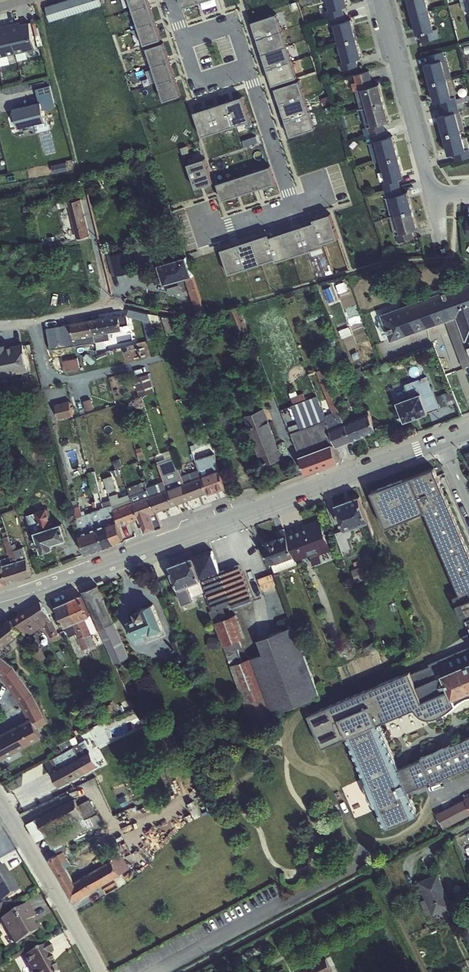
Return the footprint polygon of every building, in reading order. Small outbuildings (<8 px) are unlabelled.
[(50,22),(101,6),(100,0),(64,0),(45,6),(50,22)] [(148,0),(129,0),(133,10),(149,4),(148,0)] [(202,0),(180,0),(182,8),(202,1),(202,0)] [(344,15),(342,7),(347,5),(346,0),(326,0),(329,9),(326,10),(328,18),(344,15)] [(411,15),(429,10),(427,0),(407,0),(411,15)] [(155,21),(149,4),(133,10),(138,26),(155,21)] [(434,30),(429,10),(411,15),(416,35),(419,34),(421,42),(440,38),(438,29),(434,30)] [(276,14),(252,22),(257,38),(282,30),(276,14)] [(344,15),(328,18),(330,26),(333,25),(338,44),(356,39),(351,20),(346,22),(344,15)] [(160,39),(155,21),(138,26),(144,45),(160,39)] [(35,48),(29,22),(20,24),(19,22),(10,24),(16,53),(18,61),(29,59),(28,50),(35,48)] [(16,53),(10,24),(0,26),(0,56),(16,53)] [(282,30),(257,38),(262,54),(287,46),(282,30)] [(356,39),(338,44),(343,62),(340,62),(342,70),(357,66),(355,59),(361,57),(356,39)] [(169,59),(163,43),(147,49),(152,65),(169,59)] [(287,46),(262,54),(267,70),(292,62),(287,46)] [(429,83),(450,78),(443,52),(428,56),(430,63),(424,65),(429,83)] [(174,76),(169,59),(152,65),(157,82),(174,76)] [(292,62),(267,70),(272,86),(297,78),(292,62)] [(360,109),(383,102),(378,84),(374,85),(369,71),(353,75),(355,82),(351,83),(353,92),(356,92),(360,109)] [(180,96),(174,76),(157,82),(164,101),(180,96)] [(441,108),(457,104),(450,78),(429,83),(434,102),(439,100),(441,108)] [(299,80),(274,88),(280,105),(304,97),(299,80)] [(250,120),(242,97),(227,101),(235,125),(250,120)] [(304,97),(280,105),(285,121),(309,113),(304,97)] [(13,109),(18,128),(46,120),(41,101),(13,109)] [(219,130),(235,125),(227,101),(211,106),(219,130)] [(366,136),(384,130),(383,124),(389,121),(383,102),(360,109),(365,128),(364,128),(366,136)] [(457,104),(441,108),(443,115),(437,117),(443,137),(464,131),(457,104)] [(219,130),(211,106),(194,113),(201,136),(219,130)] [(309,113),(285,121),(290,137),(314,129),(309,113)] [(384,130),(366,136),(370,152),(375,151),(379,163),(380,163),(398,157),(393,136),(387,138),(384,130)] [(443,137),(447,155),(453,153),(455,160),(468,157),(468,150),(464,131),(443,137)] [(385,190),(401,186),(399,179),(404,177),(398,157),(380,163),(386,181),(383,182),(385,190)] [(213,183),(205,158),(187,164),(195,189),(213,183)] [(260,188),(275,183),(270,166),(254,171),(260,188)] [(242,194),(260,188),(254,171),(237,177),(242,194)] [(242,194),(237,177),(217,184),(223,200),(242,194)] [(401,186),(385,190),(386,198),(389,197),(394,215),(413,211),(408,192),(402,193),(401,186)] [(68,202),(69,206),(76,238),(90,235),(81,199),(68,202)] [(68,202),(67,200),(57,203),(58,209),(69,206),(68,202)] [(32,206),(23,207),(24,216),(33,214),(32,206)] [(413,211),(394,215),(389,217),(393,235),(396,234),(399,242),(414,238),(413,231),(418,229),(413,211)] [(313,222),(320,240),(337,235),(330,213),(312,220),(313,222)] [(320,240),(313,222),(299,227),(306,249),(321,244),(320,240)] [(306,249),(299,227),(284,232),(291,254),(306,249)] [(270,237),(277,259),(291,254),(284,232),(270,237)] [(277,259),(270,237),(269,234),(252,239),(261,264),(277,259)] [(261,264),(252,239),(237,244),(245,269),(261,264)] [(245,269),(237,244),(220,250),(229,274),(245,269)] [(132,270),(129,250),(113,253),(116,273),(132,270)] [(157,264),(163,284),(192,276),(186,256),(157,264)] [(380,314),(390,342),(446,321),(463,368),(468,366),(468,282),(380,314)] [(127,309),(126,315),(139,319),(141,312),(127,309)] [(93,327),(94,335),(121,330),(118,314),(97,318),(99,326),(93,327)] [(150,323),(144,324),(147,339),(154,338),(151,325),(159,322),(159,316),(149,314),(148,314),(150,323)] [(174,318),(161,316),(167,333),(178,329),(174,318)] [(73,339),(94,335),(93,327),(99,326),(97,318),(71,323),(71,324),(73,339)] [(73,339),(71,324),(66,325),(68,343),(74,342),(74,343),(89,340),(90,343),(95,343),(94,335),(73,339)] [(94,335),(95,343),(109,340),(109,337),(122,335),(121,330),(94,335)] [(0,347),(0,377),(30,371),(24,342),(0,347)] [(65,372),(80,368),(78,358),(62,361),(65,372)] [(337,447),(352,442),(344,423),(330,385),(323,368),(316,371),(333,413),(325,416),(330,428),(337,447)] [(135,378),(140,396),(155,392),(150,373),(135,378)] [(396,402),(404,422),(435,410),(431,398),(434,397),(428,381),(425,382),(423,379),(408,385),(412,396),(396,402)] [(369,414),(349,421),(344,410),(350,407),(347,400),(344,401),(339,388),(344,386),(341,380),(330,385),(344,423),(352,442),(376,432),(369,414)] [(438,394),(441,405),(453,401),(450,391),(438,394)] [(55,404),(59,419),(73,416),(69,401),(55,404)] [(283,458),(264,408),(244,416),(263,466),(283,458)] [(288,427),(306,474),(342,461),(337,447),(330,428),(325,416),(324,413),(288,427)] [(199,469),(197,470),(206,493),(207,496),(226,488),(211,444),(192,450),(199,469)] [(178,469),(181,476),(190,499),(206,493),(197,470),(186,474),(184,469),(185,468),(183,466),(178,469)] [(429,511),(456,594),(457,594),(468,630),(468,554),(440,466),(371,489),(384,526),(429,511)] [(93,492),(101,491),(98,469),(91,470),(93,492)] [(113,474),(104,477),(110,491),(119,488),(113,474)] [(170,475),(162,478),(173,506),(190,499),(181,476),(173,480),(170,475)] [(158,484),(147,488),(157,512),(173,506),(162,478),(157,480),(158,484)] [(127,488),(130,494),(138,519),(144,534),(163,527),(157,512),(147,488),(145,481),(127,488)] [(109,496),(113,510),(118,526),(138,519),(130,494),(119,497),(117,493),(109,496)] [(344,530),(368,521),(359,495),(334,505),(344,530)] [(85,555),(104,548),(91,512),(82,515),(77,498),(70,500),(75,517),(79,533),(78,534),(85,555)] [(106,506),(104,507),(107,522),(114,544),(124,540),(118,526),(113,510),(108,512),(106,506)] [(46,507),(26,515),(32,534),(34,534),(41,552),(54,548),(53,544),(68,539),(62,522),(52,525),(46,507)] [(104,507),(91,512),(104,548),(114,544),(107,522),(104,507)] [(285,532),(296,561),(309,556),(313,565),(321,561),(319,555),(331,550),(319,519),(285,532)] [(296,561),(285,532),(284,528),(276,531),(278,537),(262,543),(273,573),(297,564),(296,561)] [(19,579),(4,531),(2,533),(3,537),(2,538),(8,556),(1,559),(8,582),(19,579)] [(4,531),(19,579),(32,575),(22,541),(11,544),(6,531),(4,531)] [(200,576),(219,572),(214,550),(195,554),(200,576)] [(192,556),(167,565),(182,602),(206,592),(192,556)] [(226,607),(253,600),(244,565),(203,576),(214,618),(228,614),(226,607)] [(263,588),(277,583),(273,573),(260,577),(263,588)] [(114,623),(97,585),(82,591),(99,629),(114,663),(130,657),(114,623)] [(69,601),(78,621),(85,618),(90,616),(81,595),(69,601)] [(11,619),(21,631),(25,638),(44,626),(51,621),(40,601),(11,619)] [(78,621),(69,601),(56,606),(64,627),(78,621)] [(164,629),(153,603),(141,608),(142,609),(134,612),(136,617),(127,621),(137,644),(139,643),(148,640),(145,633),(148,631),(150,635),(164,629)] [(248,644),(238,613),(216,620),(231,663),(244,659),(240,646),(248,644)] [(90,616),(85,618),(92,634),(97,631),(90,616)] [(85,618),(78,621),(89,647),(82,650),(87,662),(94,659),(91,651),(96,649),(93,643),(94,643),(91,635),(92,634),(85,618)] [(21,631),(11,619),(0,627),(0,647),(21,631)] [(78,621),(64,627),(69,637),(75,634),(82,650),(89,647),(78,621)] [(252,720),(321,697),(296,625),(258,638),(263,653),(232,663),(252,720)] [(38,646),(25,653),(32,666),(45,659),(38,646)] [(0,658),(0,674),(4,677),(1,678),(13,693),(20,705),(28,719),(31,717),(37,730),(48,725),(45,716),(33,693),(15,667),(1,656),(0,658)] [(463,663),(461,656),(308,707),(321,745),(350,735),(381,826),(417,814),(409,787),(468,767),(468,661),(463,663)] [(41,738),(37,730),(31,717),(28,719),(0,734),(0,760),(41,738)] [(74,746),(63,752),(50,759),(55,768),(100,743),(97,738),(95,739),(93,736),(74,746)] [(63,752),(74,746),(69,739),(59,744),(63,752)] [(100,743),(55,768),(50,771),(60,787),(113,758),(105,741),(100,743)] [(53,848),(63,843),(79,835),(82,843),(93,838),(90,830),(105,824),(104,822),(97,813),(86,793),(74,799),(36,818),(26,823),(36,840),(46,835),(44,832),(71,818),(74,825),(46,838),(51,849),(53,848)] [(63,843),(53,848),(56,855),(58,854),(63,862),(68,860),(73,856),(69,849),(67,850),(63,843)] [(58,854),(56,855),(49,859),(64,886),(73,880),(63,862),(58,854)] [(110,859),(120,875),(131,868),(122,854),(110,859)] [(73,880),(64,886),(73,902),(120,875),(110,859),(84,875),(83,873),(73,880)] [(19,891),(3,865),(0,867),(0,901),(19,891)] [(426,897),(422,899),(427,913),(436,910),(439,917),(455,910),(439,870),(419,878),(426,897)] [(0,919),(0,922),(14,945),(37,931),(31,920),(35,917),(27,904),(0,919)] [(30,971),(58,971),(49,956),(53,953),(47,943),(22,957),(30,971)] [(299,971),(334,971),(327,957),(298,970),(299,971)]
